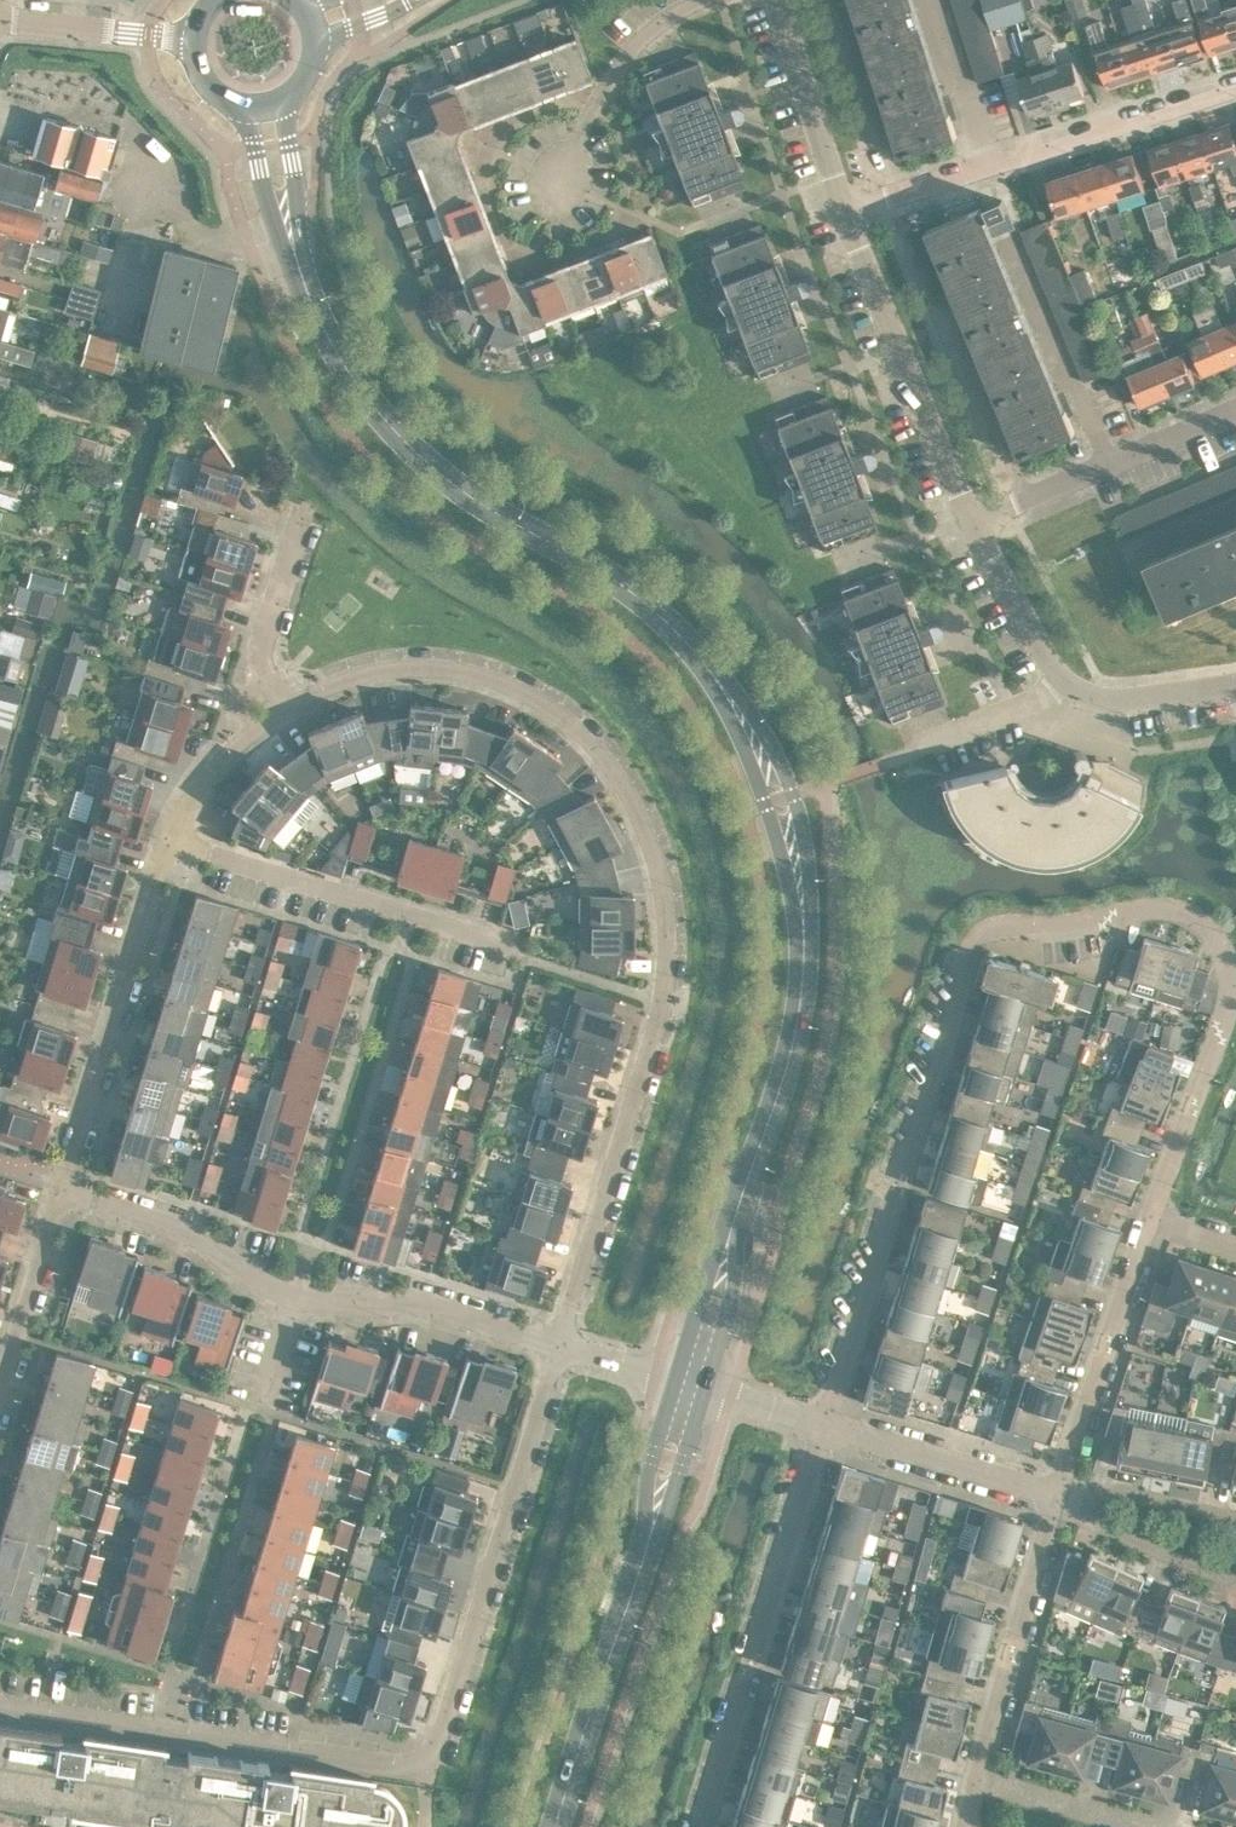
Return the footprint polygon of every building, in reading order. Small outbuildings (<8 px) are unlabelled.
[(906,0),(852,0),(900,154),(956,136),(949,114),(953,112),(948,99),(938,102),(906,0)] [(981,1),(981,0),(951,0),(954,9),(981,1)] [(984,11),(988,22),(989,28),(1027,16),(1025,10),(1022,0),(981,0),(981,1),(984,11)] [(1022,0),(1025,10),(1034,7),(1032,0),(1022,0)] [(1082,0),(1065,0),(1070,17),(1086,12),(1082,0)] [(1179,64),(1167,26),(1157,29),(1147,0),(1140,0),(1133,2),(1155,72),(1179,64)] [(1186,0),(1173,0),(1180,22),(1167,26),(1179,64),(1204,56),(1186,0)] [(1234,46),(1222,9),(1209,13),(1205,0),(1192,0),(1210,54),(1234,46)] [(958,20),(984,11),(981,1),(954,9),(958,20)] [(1131,79),(1155,72),(1133,2),(1122,6),(1132,37),(1119,41),(1131,79)] [(1235,46),(1235,5),(1222,9),(1234,46),(1235,46)] [(550,14),(547,6),(536,11),(538,18),(550,14)] [(961,30),(988,22),(984,11),(958,20),(961,30)] [(1115,14),(1104,17),(1111,43),(1122,40),(1115,14)] [(524,28),(520,17),(512,20),(516,31),(524,28)] [(1131,79),(1119,41),(1107,45),(1099,20),(1085,25),(1093,51),(1095,51),(1107,87),(1131,79)] [(964,40),(991,32),(988,22),(961,30),(964,40)] [(1019,30),(1022,41),(1031,38),(1034,37),(1030,26),(1019,30)] [(967,51),(994,42),(991,32),(964,40),(967,51)] [(1073,60),(1058,65),(1053,51),(1048,33),(1034,37),(1040,56),(1044,69),(1056,104),(1084,95),(1073,60)] [(480,45),(476,34),(464,38),(469,50),(480,45)] [(1040,56),(1034,37),(1031,38),(1022,41),(1021,41),(1027,60),(1040,56)] [(590,77),(575,38),(550,47),(565,87),(590,77)] [(971,61),(997,52),(994,42),(967,51),(971,61)] [(451,43),(441,47),(445,58),(454,54),(451,43)] [(565,87),(550,47),(525,57),(541,97),(565,87)] [(694,51),(645,69),(640,71),(692,206),(745,186),(722,125),(736,122),(738,121),(739,120),(741,118),(741,117),(742,116),(742,114),(742,113),(742,112),(741,111),(741,109),(740,108),(739,107),(738,107),(737,106),(736,106),(734,105),(732,105),(731,106),(729,107),(717,111),(694,51)] [(974,71),(1001,63),(997,52),(971,61),(974,71)] [(525,57),(501,66),(516,106),(541,97),(525,57)] [(1001,63),(974,71),(977,82),(1004,74),(1001,63)] [(516,106),(501,66),(477,76),(492,116),(516,106)] [(1056,104),(1044,69),(1016,79),(1028,113),(1056,104)] [(477,76),(453,85),(452,85),(467,125),(492,116),(477,76)] [(415,113),(414,115),(456,134),(458,129),(467,125),(452,85),(453,85),(452,82),(428,92),(427,91),(426,92),(429,101),(426,102),(424,103),(421,106),(419,107),(416,111),(415,113)] [(387,103),(394,88),(383,83),(376,98),(387,103)] [(378,102),(374,111),(384,115),(388,106),(378,102)] [(406,141),(415,166),(418,165),(417,164),(457,149),(453,140),(456,134),(414,115),(413,118),(412,120),(412,123),(412,125),(412,127),(412,129),(412,132),(413,134),(414,136),(405,139),(405,141),(406,141)] [(71,166),(82,127),(80,122),(73,125),(46,117),(34,155),(71,166)] [(1202,131),(1214,168),(1230,163),(1234,173),(1235,173),(1235,144),(1229,122),(1202,131)] [(82,127),(71,166),(108,176),(119,139),(83,128),(82,127)] [(1202,131),(1175,140),(1186,177),(1214,168),(1202,131)] [(1156,186),(1159,196),(1160,199),(1159,200),(1162,210),(1164,210),(1174,206),(1170,192),(1167,183),(1186,177),(1175,140),(1148,148),(1160,185),(1156,186)] [(417,164),(418,165),(427,188),(466,173),(457,149),(417,164)] [(1133,153),(1104,162),(1115,197),(1144,188),(1133,153)] [(70,192),(95,200),(102,177),(60,164),(57,177),(0,160),(0,197),(64,216),(70,192)] [(1104,162),(1075,172),(1086,206),(1115,197),(1104,162)] [(1086,206),(1075,172),(1046,181),(1057,216),(1086,206)] [(466,173),(427,188),(436,212),(476,197),(466,173)] [(1200,182),(1190,186),(1194,200),(1197,207),(1207,203),(1200,182)] [(485,222),(476,197),(436,212),(445,237),(485,222)] [(1162,210),(1159,200),(1143,205),(1151,229),(1152,228),(1163,261),(1177,256),(1167,224),(1166,215),(1164,210),(1162,210)] [(15,220),(39,227),(42,215),(0,203),(0,231),(11,234),(15,220)] [(1020,454),(1063,436),(1074,432),(1065,410),(1069,408),(1063,395),(1053,399),(985,235),(995,231),(990,219),(986,220),(981,207),(926,229),(1020,454)] [(393,212),(399,227),(410,222),(405,208),(393,212)] [(105,212),(95,210),(92,222),(101,225),(105,212)] [(1128,234),(1120,211),(1106,215),(1114,238),(1128,234)] [(119,230),(123,218),(113,215),(110,228),(119,230)] [(1046,220),(1020,231),(1024,241),(1050,230),(1046,220)] [(445,237),(455,261),(495,246),(485,222),(445,237)] [(760,223),(706,243),(758,378),(811,358),(788,297),(802,293),(804,292),(805,292),(807,290),(807,289),(808,287),(808,286),(808,285),(808,284),(807,282),(807,281),(806,280),(805,279),(804,278),(803,278),(802,277),(800,277),(798,277),(797,277),(796,278),(795,279),(783,283),(760,223)] [(412,224),(400,229),(408,247),(420,242),(412,224)] [(1029,252),(1055,241),(1050,230),(1024,241),(1029,252)] [(27,255),(59,264),(63,250),(31,241),(0,232),(0,262),(23,269),(27,255)] [(650,233),(625,243),(640,283),(665,273),(650,233)] [(108,262),(112,249),(85,241),(81,254),(108,262)] [(1034,263),(1059,252),(1055,241),(1029,252),(1034,263)] [(205,361),(233,263),(163,243),(135,341),(205,361)] [(601,252),(616,292),(640,283),(625,243),(601,252)] [(455,261),(464,285),(464,286),(504,270),(495,246),(455,261)] [(1235,260),(1231,248),(1216,254),(1221,266),(1235,260)] [(601,252),(576,262),(591,302),(616,292),(601,252)] [(1038,274),(1064,263),(1059,252),(1034,263),(1038,274)] [(1185,266),(1190,279),(1207,272),(1201,260),(1185,266)] [(576,262),(552,271),(567,311),(591,302),(576,262)] [(1043,284),(1068,273),(1064,263),(1038,274),(1043,284)] [(1190,279),(1185,266),(1156,278),(1161,290),(1190,279)] [(1071,274),(1082,301),(1096,296),(1084,268),(1071,274)] [(471,312),(480,309),(481,312),(482,314),(483,315),(485,317),(486,319),(490,322),(492,323),(494,324),(513,282),(508,279),(504,270),(464,286),(464,285),(461,286),(471,310),(470,311),(471,312)] [(552,271),(528,280),(542,320),(544,320),(567,311),(552,271)] [(1047,295),(1073,284),(1068,273),(1043,284),(1047,295)] [(7,308),(10,295),(27,299),(30,285),(0,277),(0,306),(7,308)] [(513,325),(515,324),(518,333),(520,332),(545,323),(544,320),(542,320),(528,280),(518,284),(513,282),(494,324),(497,325),(499,326),(504,326),(508,326),(513,325)] [(64,310),(91,319),(100,290),(73,281),(64,310)] [(1052,306),(1078,295),(1073,284),(1047,295),(1052,306)] [(1056,317),(1082,306),(1078,295),(1052,306),(1056,317)] [(1225,363),(1235,359),(1235,325),(1235,321),(1221,327),(1212,304),(1202,308),(1225,363)] [(1,340),(9,309),(6,308),(7,308),(0,306),(0,340),(1,340)] [(1061,327),(1087,316),(1082,306),(1056,317),(1061,327)] [(1225,363),(1202,308),(1193,312),(1202,335),(1189,341),(1202,373),(1225,363)] [(1065,338),(1091,327),(1087,316),(1061,327),(1065,338)] [(620,326),(621,329),(629,326),(626,318),(623,319),(620,326)] [(1123,401),(1136,396),(1140,404),(1167,393),(1155,364),(1139,327),(1136,320),(1130,322),(1135,338),(1131,340),(1137,355),(1143,369),(1129,375),(1126,369),(1112,374),(1123,401)] [(1151,323),(1140,327),(1139,327),(1155,364),(1167,393),(1194,381),(1182,352),(1167,359),(1161,345),(1151,323)] [(1070,349),(1096,338),(1091,327),(1065,338),(1070,349)] [(575,334),(580,348),(592,343),(587,329),(575,334)] [(80,364),(111,373),(120,341),(89,332),(80,364)] [(1074,360),(1100,349),(1096,338),(1070,349),(1074,360)] [(29,365),(33,350),(1,340),(0,340),(0,356),(29,365)] [(1079,370),(1105,359),(1100,349),(1074,360),(1079,370)] [(476,364),(483,368),(486,361),(479,357),(476,364)] [(1105,359),(1079,370),(1084,381),(1109,370),(1105,359)] [(146,370),(139,368),(137,377),(143,379),(146,370)] [(5,395),(9,383),(0,381),(0,394),(5,395)] [(15,384),(11,398),(32,404),(36,390),(15,384)] [(772,415),(775,423),(824,550),(878,530),(854,469),(868,466),(870,465),(871,464),(872,463),(873,462),(873,461),(874,460),(874,458),(874,457),(874,456),(874,455),(873,453),(872,452),(871,451),(870,451),(869,450),(868,450),(867,449),(866,449),(863,450),(861,451),(849,456),(825,394),(772,415)] [(208,421),(213,429),(233,416),(227,408),(208,421)] [(59,415),(56,428),(94,439),(98,426),(59,415)] [(54,429),(51,439),(65,443),(61,455),(90,463),(95,448),(112,454),(115,446),(54,429)] [(233,461),(219,440),(203,451),(200,461),(175,453),(165,486),(178,490),(175,500),(194,505),(216,512),(216,511),(220,497),(233,501),(241,473),(230,469),(232,462),(233,461)] [(11,469),(13,463),(0,459),(0,460),(0,466),(11,469)] [(1230,495),(1235,493),(1235,477),(1232,466),(1220,471),(1230,495)] [(1208,476),(1219,500),(1230,495),(1220,471),(1208,476)] [(115,488),(119,487),(121,484),(122,480),(121,477),(118,474),(114,473),(111,475),(108,477),(108,481),(109,485),(112,487),(115,488)] [(1197,481),(1207,505),(1219,500),(1208,476),(1197,481)] [(29,483),(21,480),(17,494),(24,496),(29,483)] [(1185,485),(1195,510),(1207,505),(1197,481),(1185,485)] [(1174,490),(1184,514),(1195,510),(1185,485),(1174,490)] [(1162,495),(1172,519),(1184,514),(1174,490),(1162,495)] [(1151,500),(1161,524),(1172,519),(1162,495),(1151,500)] [(1139,505),(1149,529),(1161,524),(1151,500),(1139,505)] [(247,521),(216,511),(216,512),(194,505),(189,522),(193,523),(185,549),(247,567),(255,539),(243,535),(247,521)] [(1127,510),(1138,534),(1149,529),(1139,505),(1127,510)] [(1116,514),(1126,539),(1138,534),(1127,510),(1116,514)] [(1235,588),(1235,532),(1148,569),(1168,617),(1235,588)] [(133,533),(129,547),(147,552),(151,538),(133,533)] [(189,596),(221,605),(226,590),(238,594),(247,567),(185,549),(177,575),(194,580),(189,596)] [(890,723),(943,702),(920,642),(932,638),(934,637),(935,637),(936,636),(937,636),(938,635),(939,634),(939,633),(940,631),(940,630),(940,629),(940,628),(939,627),(939,625),(938,624),(937,623),(936,623),(934,622),(932,621),(929,622),(928,622),(927,623),(915,628),(891,567),(838,587),(890,723)] [(30,586),(61,595),(66,580),(34,571),(30,586)] [(48,613),(54,594),(32,587),(26,607),(48,613)] [(221,605),(189,596),(185,609),(168,604),(159,632),(221,651),(230,622),(217,619),(221,605)] [(17,615),(13,630),(21,632),(33,636),(38,621),(17,615)] [(32,652),(36,637),(21,632),(13,630),(8,628),(4,641),(13,644),(12,647),(32,652)] [(74,630),(72,629),(70,634),(66,648),(80,652),(86,633),(74,630)] [(159,632),(152,657),(148,656),(143,673),(183,685),(188,669),(213,677),(221,651),(159,632)] [(0,651),(0,675),(18,680),(24,657),(0,651)] [(56,690),(69,693),(75,695),(80,679),(61,673),(56,690)] [(133,715),(183,730),(191,702),(179,698),(183,685),(143,673),(138,688),(141,689),(133,715)] [(15,702),(19,687),(0,681),(0,698),(15,702)] [(54,689),(41,731),(56,736),(69,693),(56,690),(54,689)] [(16,703),(0,698),(0,724),(9,727),(9,726),(16,703)] [(432,757),(438,705),(409,702),(408,715),(386,718),(391,755),(404,753),(404,754),(432,757)] [(472,764),(485,729),(465,721),(466,709),(438,705),(432,757),(461,760),(472,764)] [(391,755),(386,718),(365,721),(360,709),(333,720),(353,768),(380,757),(391,755)] [(183,730),(133,715),(125,740),(116,737),(111,754),(143,764),(149,749),(175,757),(183,730)] [(353,768),(333,720),(307,731),(312,743),(294,756),(316,786),(327,778),(327,779),(353,768)] [(9,727),(0,724),(0,744),(4,745),(9,727)] [(484,768),(507,784),(508,785),(508,784),(536,741),(513,725),(505,736),(485,729),(472,764),(484,768)] [(508,784),(508,785),(531,800),(540,809),(568,784),(553,768),(560,757),(536,741),(508,784)] [(978,837),(1008,855),(1023,859),(1058,859),(1073,856),(1102,842),(1105,846),(1127,815),(1138,820),(1143,781),(1108,764),(1090,759),(1086,759),(1086,757),(1086,756),(1086,755),(1085,754),(1084,753),(1082,751),(1081,751),(1079,750),(1077,750),(1075,751),(1074,752),(1073,752),(1072,753),(1071,756),(1070,757),(1070,758),(1070,759),(1070,761),(1071,762),(1071,763),(1072,764),(1074,766),(1075,766),(1072,771),(1078,775),(1067,789),(1048,796),(1029,794),(1014,783),(1005,765),(942,780),(948,797),(967,827),(978,837)] [(143,764),(111,754),(106,767),(101,766),(93,794),(142,809),(151,781),(138,777),(143,764)] [(316,786),(294,756),(277,768),(267,760),(249,782),(300,825),(317,804),(306,794),(307,793),(316,786)] [(270,837),(271,836),(283,846),(300,825),(249,782),(231,804),(241,812),(231,831),(264,848),(270,837)] [(561,844),(607,820),(593,794),(582,800),(568,784),(540,809),(548,818),(547,818),(561,844)] [(398,800),(413,801),(414,787),(400,786),(398,800)] [(142,809),(93,794),(85,820),(90,822),(86,836),(85,837),(117,847),(122,832),(134,835),(142,809)] [(19,804),(16,815),(25,818),(28,807),(19,804)] [(364,856),(373,824),(358,819),(353,836),(349,851),(364,856)] [(578,881),(614,872),(609,850),(620,844),(607,820),(561,844),(574,869),(575,868),(578,881)] [(345,863),(349,851),(353,836),(348,829),(330,850),(333,853),(345,863)] [(54,872),(68,876),(67,877),(117,892),(125,864),(113,860),(117,847),(85,837),(86,836),(77,833),(72,849),(62,846),(54,872)] [(396,877),(423,885),(435,844),(408,836),(396,877)] [(3,858),(15,862),(20,847),(7,843),(3,858)] [(435,844),(423,885),(450,894),(463,853),(435,844)] [(275,848),(273,855),(289,859),(291,853),(275,848)] [(342,876),(345,863),(333,853),(319,869),(342,876)] [(513,867),(498,862),(488,894),(504,898),(513,867)] [(580,922),(632,921),(632,892),(619,892),(614,872),(578,881),(581,892),(580,892),(580,922)] [(117,892),(67,877),(60,902),(57,901),(52,918),(60,920),(92,930),(96,915),(109,919),(117,892)] [(236,905),(195,893),(187,920),(228,932),(236,905)] [(51,932),(42,960),(92,975),(100,947),(88,944),(92,930),(60,920),(56,934),(51,932)] [(179,945),(220,957),(228,932),(187,920),(179,945)] [(578,962),(614,971),(619,949),(632,949),(632,921),(580,922),(580,950),(581,950),(578,962)] [(254,939),(267,943),(271,930),(258,926),(254,939)] [(351,970),(359,943),(318,930),(310,957),(351,970)] [(291,936),(278,932),(274,945),(287,949),(291,936)] [(1120,961),(1114,980),(1130,985),(1129,989),(1154,997),(1170,944),(1144,936),(1140,950),(1125,946),(1124,949),(1120,961)] [(1170,944),(1154,997),(1180,1005),(1182,1001),(1197,1005),(1207,971),(1192,966),(1196,952),(1170,944)] [(172,970),(213,983),(220,957),(179,945),(172,970)] [(1113,957),(1112,959),(1120,961),(1124,949),(1116,947),(1116,949),(1115,950),(1114,952),(1114,954),(1113,955),(1113,957)] [(246,965),(259,969),(264,956),(250,952),(246,965)] [(1001,988),(1009,962),(987,956),(987,957),(982,955),(975,980),(979,981),(979,982),(988,985),(988,984),(1001,988)] [(351,970),(310,957),(302,983),(310,985),(343,995),(351,970)] [(266,972),(279,976),(284,962),(270,958),(266,972)] [(92,975),(42,960),(34,987),(39,989),(35,1004),(67,1013),(71,998),(83,1002),(92,975)] [(1009,962),(1001,988),(1021,994),(1029,968),(1009,962)] [(259,969),(246,965),(243,977),(256,982),(259,969)] [(471,1006),(479,980),(438,967),(430,993),(471,1006)] [(1060,978),(1051,975),(1029,968),(1021,994),(1024,995),(1024,996),(1037,1000),(1052,1005),(1060,978)] [(196,1006),(205,1008),(213,983),(172,970),(164,996),(196,1006)] [(279,976),(266,972),(263,983),(276,987),(279,976)] [(1081,988),(1092,992),(1095,982),(1084,979),(1081,988)] [(279,1000),(298,1004),(301,985),(283,982),(279,1000)] [(988,985),(981,1010),(1029,1024),(1037,1000),(1024,996),(1024,995),(1021,994),(1001,988),(988,984),(988,985)] [(310,985),(303,1010),(336,1020),(343,995),(310,985)] [(614,997),(576,986),(576,985),(563,1028),(613,1043),(621,1015),(609,1011),(614,997)] [(1078,997),(1090,1000),(1092,992),(1081,988),(1078,997)] [(471,1006),(430,993),(422,1019),(463,1031),(471,1006)] [(189,1031),(189,1030),(196,1006),(164,996),(156,1021),(189,1031)] [(1090,1000),(1078,997),(1075,1006),(1087,1010),(1090,1000)] [(507,1016),(511,1003),(498,999),(494,1012),(507,1016)] [(231,1016),(244,1020),(248,1006),(235,1002),(231,1016)] [(17,1044),(25,1047),(66,1059),(75,1031),(62,1027),(67,1013),(35,1004),(30,1019),(25,1017),(17,1044)] [(287,1033),(295,1035),(295,1036),(328,1046),(336,1020),(303,1010),(295,1007),(287,1033)] [(251,1022),(264,1026),(268,1012),(255,1008),(251,1022)] [(1029,1024),(981,1010),(973,1035),(1021,1049),(1029,1024)] [(244,1020),(231,1016),(227,1028),(240,1032),(244,1020)] [(1140,1038),(1145,1022),(1129,1016),(1124,1032),(1140,1038)] [(463,1031),(422,1019),(414,1044),(455,1057),(456,1056),(463,1031)] [(200,1035),(189,1031),(156,1021),(148,1046),(181,1056),(193,1060),(200,1035)] [(1087,1037),(1098,1041),(1103,1025),(1092,1021),(1087,1037)] [(264,1026),(251,1022),(247,1034),(260,1038),(264,1026)] [(1164,1022),(1160,1044),(1177,1048),(1181,1026),(1164,1022)] [(1065,1035),(1078,1039),(1082,1028),(1069,1024),(1065,1035)] [(486,1038),(499,1042),(503,1029),(490,1025),(486,1038)] [(613,1043),(563,1028),(550,1070),(556,1072),(556,1071),(588,1081),(592,1066),(605,1070),(613,1043)] [(1021,1049),(973,1035),(966,1060),(1000,1071),(1013,1075),(1021,1049)] [(1078,1039),(1065,1035),(1057,1060),(1070,1064),(1078,1039)] [(295,1036),(287,1060),(287,1061),(320,1071),(328,1046),(295,1036)] [(1169,1096),(1179,1071),(1165,1066),(1171,1051),(1131,1036),(1116,1076),(1129,1081),(1169,1096)] [(499,1042),(486,1038),(482,1050),(495,1055),(499,1042)] [(406,1069),(439,1080),(451,1083),(459,1057),(456,1056),(455,1057),(414,1044),(406,1069)] [(173,1082),(173,1081),(181,1056),(148,1046),(141,1072),(173,1082)] [(14,1070),(10,1085),(9,1087),(41,1096),(46,1081),(58,1085),(66,1059),(25,1047),(17,1071),(14,1070)] [(215,1067),(228,1071),(233,1057),(219,1053),(215,1067)] [(268,1082),(271,1083),(271,1084),(312,1096),(320,1071),(287,1061),(287,1060),(276,1057),(268,1082)] [(235,1073),(248,1077),(253,1063),(240,1059),(235,1073)] [(966,1060),(958,1086),(992,1096),(1000,1071),(966,1060)] [(228,1071),(215,1067),(212,1079),(225,1083),(228,1071)] [(439,1080),(406,1069),(399,1095),(440,1108),(443,1109),(451,1083),(439,1080)] [(554,1087),(546,1113),(546,1114),(587,1126),(596,1098),(583,1095),(588,1081),(556,1071),(556,1072),(551,1086),(554,1087)] [(182,1084),(173,1082),(141,1072),(133,1097),(174,1110),(182,1084)] [(248,1077),(235,1073),(232,1085),(245,1089),(248,1077)] [(1065,1078),(1052,1074),(1048,1085),(1061,1089),(1065,1078)] [(470,1089),(483,1093),(487,1080),(474,1075),(470,1089)] [(1146,1117),(1159,1122),(1169,1096),(1129,1081),(1120,1105),(1112,1102),(1106,1118),(1140,1131),(1146,1117)] [(10,1085),(2,1083),(0,1088),(0,1140),(17,1145),(18,1144),(17,1143),(19,1136),(41,1142),(49,1114),(37,1110),(41,1096),(9,1087),(10,1085)] [(264,1109),(305,1122),(312,1096),(271,1084),(264,1109)] [(1043,1099),(1057,1103),(1061,1089),(1048,1085),(1043,1099)] [(992,1096),(958,1086),(950,1111),(984,1121),(992,1096)] [(483,1093),(470,1089),(466,1101),(479,1105),(483,1093)] [(391,1120),(432,1133),(440,1108),(399,1095),(391,1120)] [(125,1122),(158,1132),(166,1135),(174,1110),(133,1097),(125,1122)] [(200,1117),(213,1122),(217,1108),(204,1104),(200,1117)] [(305,1122),(264,1109),(256,1135),(297,1147),(305,1122)] [(220,1124),(233,1128),(237,1114),(224,1110),(220,1124)] [(950,1111),(943,1136),(992,1151),(995,1142),(988,1140),(993,1124),(984,1121),(950,1111)] [(587,1126),(546,1114),(538,1139),(535,1138),(530,1154),(562,1164),(567,1149),(579,1153),(587,1126)] [(213,1122),(200,1117),(196,1129),(209,1133),(213,1122)] [(1139,1175),(1149,1150),(1135,1144),(1140,1131),(1106,1118),(1101,1133),(1108,1136),(1099,1160),(1139,1175)] [(432,1133),(391,1120),(383,1146),(424,1158),(432,1133)] [(150,1158),(158,1132),(125,1122),(117,1148),(150,1158)] [(233,1128),(220,1124),(216,1136),(229,1140),(233,1128)] [(1031,1136),(1044,1140),(1048,1129),(1035,1124),(1031,1136)] [(462,1142),(474,1146),(478,1133),(466,1129),(462,1142)] [(248,1160),(289,1172),(297,1147),(256,1135),(248,1160)] [(993,1151),(992,1151),(943,1136),(935,1162),(985,1177),(993,1151)] [(1044,1140),(1031,1136),(1023,1161),(1036,1165),(1044,1140)] [(474,1146),(462,1142),(458,1155),(470,1159),(474,1146)] [(424,1158),(383,1146),(375,1171),(416,1184),(424,1158)] [(110,1173),(142,1183),(150,1158),(117,1148),(110,1173)] [(184,1168),(197,1172),(202,1158),(189,1154),(184,1168)] [(562,1164),(530,1154),(526,1168),(521,1167),(512,1195),(520,1197),(521,1197),(562,1210),(570,1182),(558,1178),(562,1164)] [(240,1185),(281,1198),(289,1172),(248,1160),(240,1185)] [(1116,1196),(1130,1201),(1139,1175),(1099,1160),(1090,1185),(1083,1182),(1077,1197),(1111,1210),(1116,1196)] [(204,1174),(218,1178),(222,1165),(209,1161),(204,1174)] [(1015,1186),(1028,1190),(1036,1165),(1023,1161),(1015,1186)] [(927,1188),(968,1200),(978,1204),(986,1177),(985,1177),(935,1162),(927,1188)] [(197,1172),(184,1168),(181,1180),(194,1184),(197,1172)] [(416,1184),(375,1171),(368,1196),(409,1209),(416,1184)] [(218,1178),(204,1174),(201,1186),(214,1190),(218,1178)] [(439,1191),(452,1195),(456,1181),(443,1177),(439,1191)] [(2,1223),(15,1227),(24,1198),(2,1192),(4,1184),(5,1184),(6,1183),(0,1181),(0,1231),(2,1223)] [(233,1211),(234,1211),(274,1223),(281,1198),(240,1185),(233,1211)] [(1028,1190),(1015,1186),(1010,1200),(1023,1204),(1028,1190)] [(452,1195),(439,1191),(435,1203),(448,1207),(452,1195)] [(925,1195),(917,1221),(958,1233),(966,1207),(925,1195)] [(360,1222),(401,1234),(409,1209),(368,1196),(360,1222)] [(510,1221),(505,1236),(505,1238),(537,1247),(541,1233),(554,1236),(562,1210),(521,1197),(520,1197),(513,1222),(510,1221)] [(1110,1254),(1120,1229),(1106,1224),(1111,1210),(1077,1197),(1071,1212),(1079,1215),(1070,1240),(1110,1254)] [(909,1246),(950,1259),(958,1233),(917,1221),(909,1246)] [(996,1245),(1007,1248),(1015,1225),(1004,1221),(996,1245)] [(352,1247),(393,1260),(401,1234),(360,1222),(352,1247)] [(424,1241),(437,1245),(441,1232),(428,1228),(424,1241)] [(484,1288),(512,1296),(515,1287),(536,1293),(545,1265),(532,1261),(537,1247),(505,1238),(505,1236),(500,1235),(484,1288)] [(78,1277),(79,1277),(94,1282),(88,1303),(118,1312),(117,1314),(118,1315),(137,1254),(135,1254),(135,1256),(110,1248),(112,1242),(91,1236),(78,1277)] [(1045,1276),(1049,1277),(1083,1289),(1088,1276),(1101,1280),(1110,1254),(1070,1240),(1059,1236),(1045,1276)] [(766,1253),(770,1241),(758,1237),(755,1249),(766,1253)] [(437,1245),(424,1241),(420,1254),(433,1258),(437,1245)] [(1007,1248),(996,1245),(991,1259),(1002,1263),(1007,1248)] [(942,1284),(950,1259),(909,1246),(901,1272),(942,1284)] [(1167,1329),(1174,1306),(1191,1311),(1205,1267),(1178,1258),(1169,1284),(1157,1280),(1155,1279),(1146,1308),(1141,1324),(1163,1331),(1167,1329)] [(165,1271),(144,1265),(131,1306),(147,1311),(141,1331),(172,1341),(171,1343),(172,1343),(190,1283),(188,1283),(188,1285),(163,1277),(165,1271)] [(1191,1311),(1220,1320),(1234,1276),(1205,1267),(1191,1311)] [(894,1297),(935,1310),(942,1284),(901,1272),(894,1297)] [(1234,1276),(1220,1320),(1216,1333),(1235,1340),(1235,1276),(1234,1276)] [(1083,1334),(1092,1308),(1078,1303),(1083,1289),(1049,1277),(1043,1293),(1040,1292),(1031,1317),(1083,1334)] [(978,1295),(991,1299),(995,1288),(982,1284),(978,1295)] [(194,1360),(225,1370),(243,1312),(241,1312),(241,1313),(217,1306),(218,1300),(197,1293),(184,1334),(200,1339),(194,1360)] [(991,1299),(978,1295),(973,1309),(986,1314),(991,1299)] [(927,1335),(935,1310),(894,1297),(886,1323),(927,1335)] [(1060,1355),(1074,1360),(1083,1334),(1031,1317),(1018,1357),(1021,1358),(1056,1369),(1060,1355)] [(878,1348),(919,1360),(927,1335),(886,1323),(878,1348)] [(961,1345),(974,1349),(978,1339),(964,1334),(961,1345)] [(999,1339),(987,1335),(983,1345),(996,1349),(999,1339)] [(310,1396),(311,1396),(342,1405),(348,1385),(364,1390),(377,1348),(355,1342),(353,1348),(329,1340),(330,1339),(328,1338),(310,1396)] [(974,1349),(961,1345),(956,1359),(969,1364),(974,1349)] [(399,1347),(397,1346),(379,1407),(380,1407),(380,1404),(411,1414),(417,1393),(433,1398),(446,1357),(424,1350),(422,1356),(398,1349),(399,1347)] [(870,1373),(911,1386),(919,1360),(878,1348),(870,1373)] [(56,1351),(48,1377),(86,1389),(93,1364),(102,1366),(102,1365),(56,1351)] [(1196,1351),(1192,1363),(1192,1364),(1204,1368),(1209,1355),(1196,1351)] [(467,1355),(466,1355),(448,1416),(449,1416),(450,1414),(481,1422),(487,1401),(503,1406),(514,1365),(493,1359),(491,1364),(467,1357),(467,1355)] [(1024,1376),(1016,1401),(1056,1414),(1065,1388),(1051,1383),(1056,1369),(1021,1358),(1016,1374),(1024,1376)] [(1192,1364),(1187,1377),(1200,1381),(1204,1368),(1192,1364)] [(870,1373),(862,1399),(903,1412),(911,1386),(870,1373)] [(86,1389),(48,1377),(40,1402),(78,1414),(78,1413),(86,1389)] [(114,1397),(127,1401),(131,1389),(119,1384),(114,1397)] [(945,1396),(957,1399),(960,1389),(949,1385),(945,1396)] [(957,1399),(945,1396),(941,1410),(952,1413),(957,1399)] [(127,1401),(114,1397),(110,1410),(123,1414),(127,1401)] [(179,1397),(171,1423),(209,1435),(217,1409),(179,1397)] [(1004,1397),(991,1438),(1029,1450),(1034,1435),(1048,1440),(1056,1414),(1016,1401),(1004,1397)] [(132,1412),(145,1416),(149,1403),(135,1399),(132,1412)] [(87,1416),(78,1413),(78,1414),(40,1402),(32,1428),(79,1442),(87,1416)] [(1113,1405),(1104,1434),(1121,1437),(1115,1464),(1143,1470),(1152,1424),(1126,1419),(1128,1408),(1113,1405)] [(145,1416),(132,1412),(128,1425),(141,1429),(145,1416)] [(1182,1430),(1173,1476),(1201,1482),(1207,1454),(1221,1457),(1228,1428),(1211,1425),(1211,1422),(1185,1417),(1182,1430)] [(171,1423),(163,1449),(201,1460),(209,1435),(171,1423)] [(1152,1424),(1143,1470),(1173,1476),(1182,1430),(1152,1424)] [(79,1442),(32,1428),(24,1453),(63,1465),(62,1466),(71,1468),(79,1442)] [(1221,1457),(1235,1461),(1229,1488),(1235,1490),(1235,1430),(1229,1429),(1228,1428),(1221,1457)] [(295,1433),(287,1459),(326,1471),(334,1444),(295,1433)] [(99,1448),(112,1452),(116,1439),(103,1435),(99,1448)] [(112,1452),(99,1448),(95,1461),(108,1465),(112,1452)] [(163,1449),(155,1474),(194,1486),(201,1460),(163,1449)] [(116,1462),(129,1466),(133,1454),(120,1450),(116,1462)] [(55,1490),(62,1466),(63,1465),(24,1453),(17,1478),(55,1490)] [(280,1484),(318,1496),(326,1471),(287,1459),(280,1484)] [(129,1466),(116,1462),(112,1476),(125,1480),(129,1466)] [(430,1464),(417,1506),(417,1507),(466,1522),(475,1494),(463,1491),(467,1476),(430,1464)] [(876,1503),(884,1477),(842,1464),(834,1490),(876,1503)] [(351,1479),(364,1483),(368,1470),(355,1466),(351,1479)] [(155,1474),(148,1500),(186,1511),(194,1486),(155,1474)] [(47,1515),(47,1514),(55,1490),(17,1478),(9,1504),(47,1515)] [(364,1483),(351,1479),(348,1492),(360,1496),(364,1483)] [(385,1490),(380,1481),(373,1479),(370,1491),(369,1492),(383,1496),(385,1490)] [(280,1484),(272,1510),(310,1521),(318,1496),(280,1484)] [(84,1499),(97,1503),(100,1490),(88,1486),(84,1499)] [(826,1516),(868,1528),(879,1531),(887,1506),(876,1503),(834,1490),(826,1516)] [(1011,1560),(1018,1534),(1004,1530),(1008,1516),(1009,1517),(1010,1515),(942,1494),(937,1511),(978,1523),(971,1548),(1011,1561),(1012,1560),(1011,1560)] [(97,1503),(84,1499),(80,1512),(93,1516),(97,1503)] [(101,1513),(114,1517),(118,1504),(105,1500),(101,1513)] [(140,1525),(178,1537),(186,1511),(148,1500),(140,1525)] [(926,1504),(913,1500),(909,1513),(922,1517),(926,1504)] [(9,1504),(1,1529),(48,1543),(56,1517),(47,1514),(47,1515),(9,1504)] [(466,1522),(417,1507),(408,1533),(414,1535),(409,1549),(442,1559),(446,1545),(458,1549),(466,1522)] [(264,1535),(302,1547),(310,1521),(272,1510),(264,1535)] [(114,1517),(101,1513),(97,1526),(110,1530),(114,1517)] [(922,1517),(909,1513),(906,1526),(919,1530),(922,1517)] [(353,1520),(340,1516),(336,1529),(349,1533),(353,1520)] [(818,1541),(860,1554),(868,1528),(826,1516),(818,1541)] [(361,1521),(357,1533),(375,1539),(379,1526),(361,1521)] [(140,1525),(132,1550),(170,1562),(178,1537),(140,1525)] [(1,1529),(0,1533),(0,1556),(32,1566),(31,1567),(40,1569),(48,1543),(1,1529)] [(349,1533),(336,1529),(332,1542),(345,1546),(349,1533)] [(264,1535),(256,1560),(295,1572),(302,1547),(264,1535)] [(925,1535),(919,1556),(930,1559),(936,1538),(925,1535)] [(68,1549),(81,1553),(85,1541),(72,1537),(68,1549)] [(853,1579),(860,1554),(818,1541),(810,1566),(853,1579)] [(890,1548),(886,1561),(895,1564),(899,1551),(890,1548)] [(956,1572),(951,1588),(984,1598),(989,1582),(1002,1586),(1010,1561),(1011,1561),(971,1548),(963,1574),(956,1572)] [(81,1553),(68,1549),(64,1562),(77,1566),(81,1553)] [(442,1559),(409,1549),(405,1564),(399,1562),(391,1589),(441,1605),(449,1578),(437,1574),(442,1559)] [(170,1562),(132,1550),(124,1576),(163,1587),(163,1586),(170,1562)] [(86,1564),(99,1568),(102,1555),(90,1551),(86,1564)] [(895,1564),(909,1568),(912,1555),(899,1551),(895,1564)] [(1116,1562),(1090,1551),(1086,1560),(1078,1576),(1061,1569),(1053,1598),(1067,1604),(1065,1609),(1090,1620),(1116,1562)] [(930,1559),(919,1556),(914,1577),(924,1580),(930,1559)] [(256,1560),(249,1586),(287,1598),(295,1572),(256,1560)] [(1145,1606),(1131,1599),(1142,1574),(1116,1562),(1090,1620),(1091,1620),(1119,1633),(1122,1628),(1134,1633),(1145,1606)] [(99,1568),(86,1564),(82,1577),(95,1580),(99,1568)] [(909,1568),(895,1564),(892,1577),(905,1581),(909,1568)] [(365,1569),(353,1565),(351,1573),(363,1577),(365,1569)] [(803,1592),(859,1609),(867,1583),(853,1579),(810,1566),(803,1592)] [(337,1571),(324,1567),(321,1580),(334,1584),(337,1571)] [(124,1576),(115,1607),(161,1621),(171,1589),(163,1586),(163,1587),(124,1576)] [(330,1595),(333,1586),(334,1584),(321,1580),(317,1593),(330,1597),(330,1595)] [(26,1620),(16,1617),(24,1591),(0,1584),(0,1613),(26,1620)] [(1161,1612),(1145,1606),(1134,1633),(1177,1649),(1181,1639),(1197,1595),(1170,1585),(1161,1612)] [(241,1611),(279,1623),(287,1598),(249,1586),(241,1610),(241,1611)] [(53,1600),(66,1604),(70,1592),(57,1588),(53,1600)] [(979,1614),(984,1598),(951,1588),(946,1606),(954,1608),(947,1633),(986,1645),(987,1644),(986,1644),(993,1618),(979,1614)] [(74,1602),(87,1606),(91,1593),(78,1589),(74,1602)] [(378,1631),(383,1632),(416,1643),(420,1628),(433,1632),(441,1605),(391,1589),(378,1631)] [(902,1594),(889,1590),(885,1602),(899,1606),(902,1594)] [(795,1617),(837,1630),(851,1634),(859,1609),(803,1592),(795,1617)] [(1192,1655),(1220,1665),(1229,1637),(1214,1631),(1224,1605),(1197,1595),(1181,1639),(1196,1645),(1192,1655)] [(66,1604),(53,1600),(49,1613),(62,1617),(66,1604)] [(70,1615),(83,1619),(87,1606),(74,1602),(70,1615)] [(885,1602),(882,1615),(895,1619),(899,1606),(885,1602)] [(337,1606),(333,1617),(342,1620),(346,1608),(337,1606)] [(151,1654),(161,1621),(115,1607),(105,1639),(151,1654)] [(233,1608),(223,1640),(270,1654),(279,1623),(241,1611),(241,1610),(233,1608)] [(83,1619),(70,1615),(66,1628),(79,1631),(83,1619)] [(892,1632),(895,1619),(882,1615),(878,1628),(892,1632)] [(795,1617),(787,1642),(829,1655),(837,1630),(795,1617)] [(305,1631),(318,1635),(322,1622),(309,1618),(305,1631)] [(292,1628),(288,1641),(301,1645),(301,1644),(305,1632),(292,1628)] [(878,1629),(875,1641),(888,1645),(891,1633),(878,1629)] [(932,1657),(928,1673),(928,1674),(959,1683),(964,1667),(978,1671),(985,1645),(986,1645),(947,1633),(933,1629),(925,1655),(932,1657)] [(318,1635),(305,1631),(305,1632),(301,1644),(314,1647),(318,1635)] [(416,1643),(383,1632),(378,1648),(381,1649),(373,1675),(416,1688),(424,1661),(412,1657),(416,1643)] [(334,1663),(341,1641),(326,1637),(320,1659),(334,1663)] [(1235,1670),(1235,1639),(1229,1637),(1220,1665),(1235,1670)] [(260,1687),(270,1654),(223,1640),(213,1672),(260,1687)] [(779,1669),(821,1681),(829,1655),(787,1642),(779,1669)] [(868,1667),(881,1670),(885,1657),(872,1654),(868,1667)] [(291,1675),(304,1679),(308,1666),(295,1662),(291,1675)] [(881,1670),(868,1667),(865,1680),(878,1684),(881,1670)] [(1147,1671),(1143,1686),(1161,1691),(1165,1676),(1147,1671)] [(931,1694),(924,1718),(963,1729),(963,1728),(962,1728),(969,1702),(955,1699),(959,1683),(928,1674),(923,1691),(931,1694)] [(304,1679),(291,1675),(288,1688),(301,1692),(304,1679)] [(416,1688),(373,1675),(365,1701),(362,1700),(358,1715),(358,1716),(390,1726),(395,1712),(407,1716),(416,1688)] [(777,1676),(769,1702),(811,1714),(819,1688),(777,1676)] [(270,1696),(284,1700),(287,1691),(273,1686),(270,1696)] [(1024,1699),(1016,1728),(1017,1729),(1017,1728),(1033,1732),(1026,1759),(1053,1767),(1069,1711),(1024,1699)] [(811,1714),(769,1702),(761,1727),(803,1740),(811,1714)] [(1053,1767),(1081,1774),(1086,1755),(1102,1759),(1104,1752),(1111,1723),(1113,1716),(1096,1712),(1094,1718),(1069,1711),(1053,1767)] [(852,1727),(865,1730),(869,1717),(856,1714),(852,1727)] [(940,1752),(954,1755),(961,1730),(962,1730),(963,1729),(924,1718),(917,1743),(909,1741),(905,1759),(936,1768),(940,1752)] [(1111,1723),(1104,1752),(1102,1759),(1117,1763),(1112,1783),(1139,1790),(1151,1746),(1126,1739),(1128,1728),(1111,1723)] [(370,1784),(371,1778),(291,1766),(289,1772),(267,1769),(268,1763),(187,1751),(186,1757),(163,1753),(164,1748),(83,1736),(82,1742),(60,1738),(60,1732),(0,1724),(0,1798),(50,1806),(51,1800),(74,1803),(73,1809),(154,1821),(155,1815),(177,1818),(176,1824),(194,1826),(399,1826),(400,1823),(400,1821),(401,1819),(401,1816),(401,1814),(401,1811),(400,1809),(400,1806),(399,1804),(398,1802),(397,1800),(394,1796),(390,1792),(387,1789),(384,1788),(380,1786),(378,1785),(375,1785),(370,1784)] [(795,1765),(803,1740),(761,1727),(753,1752),(795,1765)] [(865,1730),(852,1727),(849,1740),(862,1744),(865,1730)] [(1139,1790),(1166,1798),(1174,1771),(1189,1775),(1197,1747),(1154,1735),(1151,1746),(1139,1790)] [(1197,1806),(1225,1814),(1235,1773),(1235,1758),(1214,1752),(1216,1746),(1199,1741),(1197,1747),(1189,1775),(1205,1780),(1197,1806)] [(746,1778),(795,1793),(803,1767),(795,1765),(753,1752),(746,1778)] [(856,1763),(842,1759),(837,1778),(850,1781),(856,1763)] [(939,1813),(946,1787),(932,1784),(936,1768),(905,1759),(900,1777),(907,1779),(901,1804),(940,1814),(941,1813),(939,1813)] [(1225,1814),(1235,1817),(1235,1773),(1225,1814)] [(746,1778),(738,1803),(788,1818),(795,1793),(746,1778)] [(832,1798),(846,1802),(851,1783),(837,1780),(832,1798)] [(858,1792),(867,1795),(868,1789),(866,1784),(860,1783),(858,1792)] [(939,1815),(940,1815),(940,1814),(901,1804),(888,1801),(881,1826),(936,1826),(939,1815)] [(731,1826),(785,1826),(788,1818),(738,1803),(731,1826)] [(828,1806),(823,1826),(828,1826),(839,1826),(843,1810),(828,1806)]
